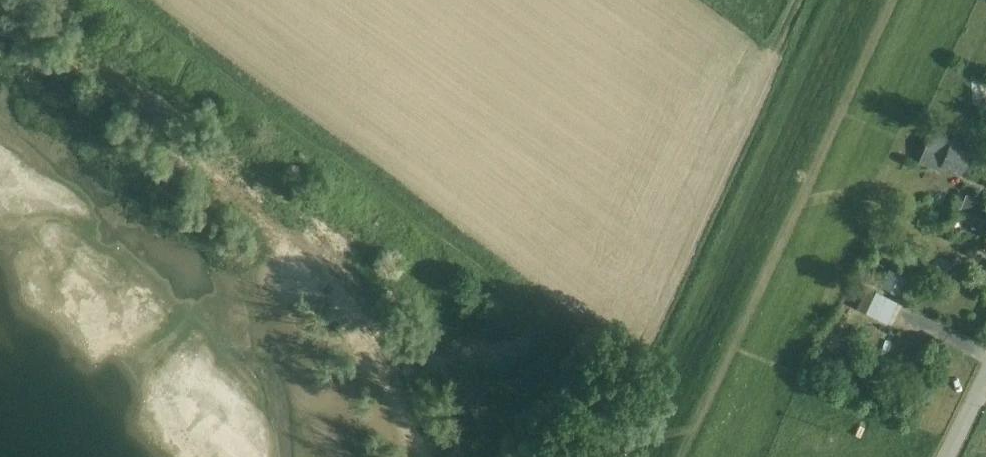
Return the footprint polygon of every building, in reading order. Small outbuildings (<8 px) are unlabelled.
[(942,165),(962,172),(970,153),(948,146),(950,140),(931,134),(921,165),(940,171),(942,165)] [(948,221),(982,228),(985,209),(985,199),(955,192),(948,221)] [(906,277),(889,269),(881,285),(898,293),(906,277)]
